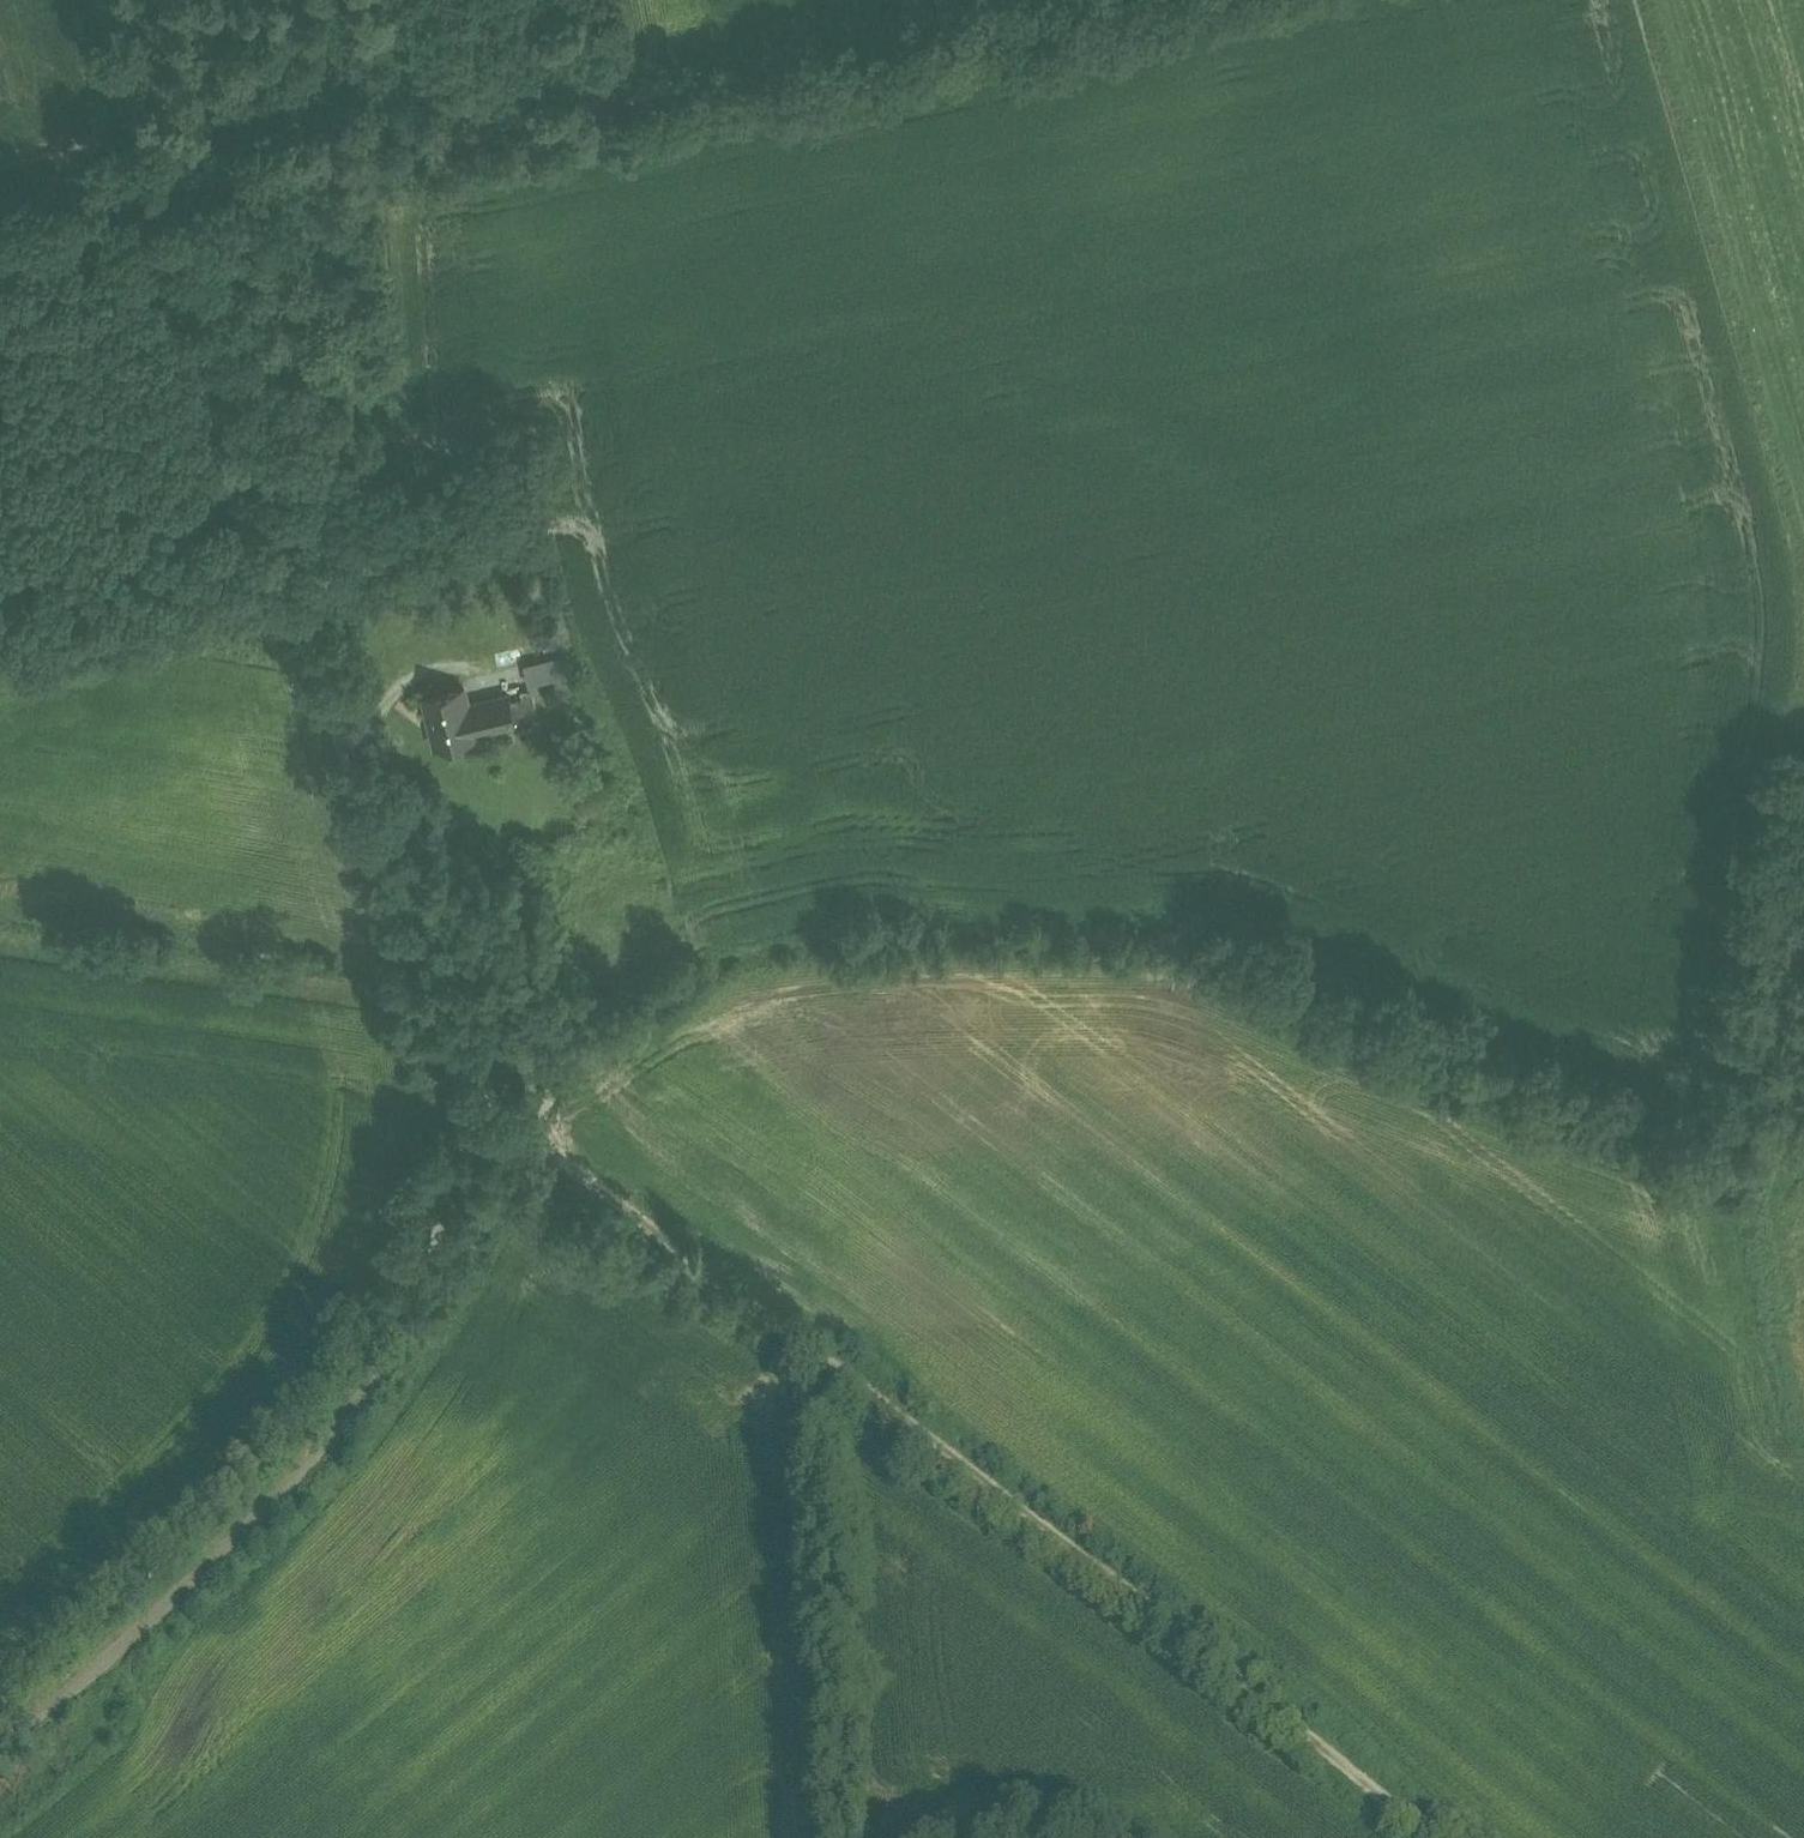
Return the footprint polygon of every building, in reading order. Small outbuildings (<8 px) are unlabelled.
[(561,656),(526,665),(530,683),(566,675),(561,656)] [(466,687),(425,697),(436,745),(477,735),(476,733),(517,723),(510,694),(469,703),(466,687)] [(532,688),(510,694),(517,723),(521,739),(543,733),(532,688)]
